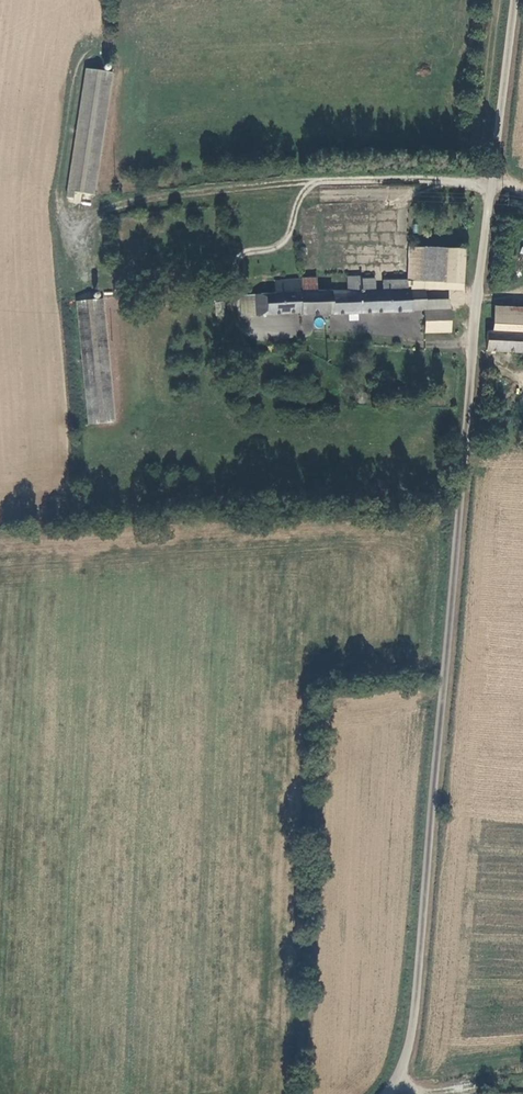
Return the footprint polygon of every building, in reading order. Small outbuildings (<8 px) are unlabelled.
[(85,64),(83,75),(96,74),(97,106),(98,128),(100,136),(110,69),(85,64)] [(91,191),(100,136),(98,128),(97,106),(96,74),(83,75),(64,194),(71,195),(72,188),(91,191)] [(460,240),(441,241),(442,273),(461,272),(460,240)] [(442,273),(441,241),(403,242),(404,274),(404,284),(421,284),(420,274),(442,273)] [(387,275),(387,284),(404,284),(404,274),(387,275)] [(253,311),(300,309),(299,286),(299,278),(263,281),(263,291),(252,291),(253,311)] [(421,302),(421,284),(404,284),(387,284),(299,286),(300,309),(408,306),(408,302),(421,302)] [(240,311),(253,311),(252,291),(239,292),(240,311)] [(112,416),(98,296),(74,298),(88,419),(112,416)] [(448,328),(447,306),(422,307),(423,329),(448,328)] [(495,309),(494,332),(522,334),(522,310),(495,309)] [(487,332),(486,353),(522,354),(522,334),(494,332),(487,332)] [(357,396),(360,396),(363,394),(364,392),(364,389),(362,387),(360,387),(357,388),(355,390),(355,393),(357,396)]
